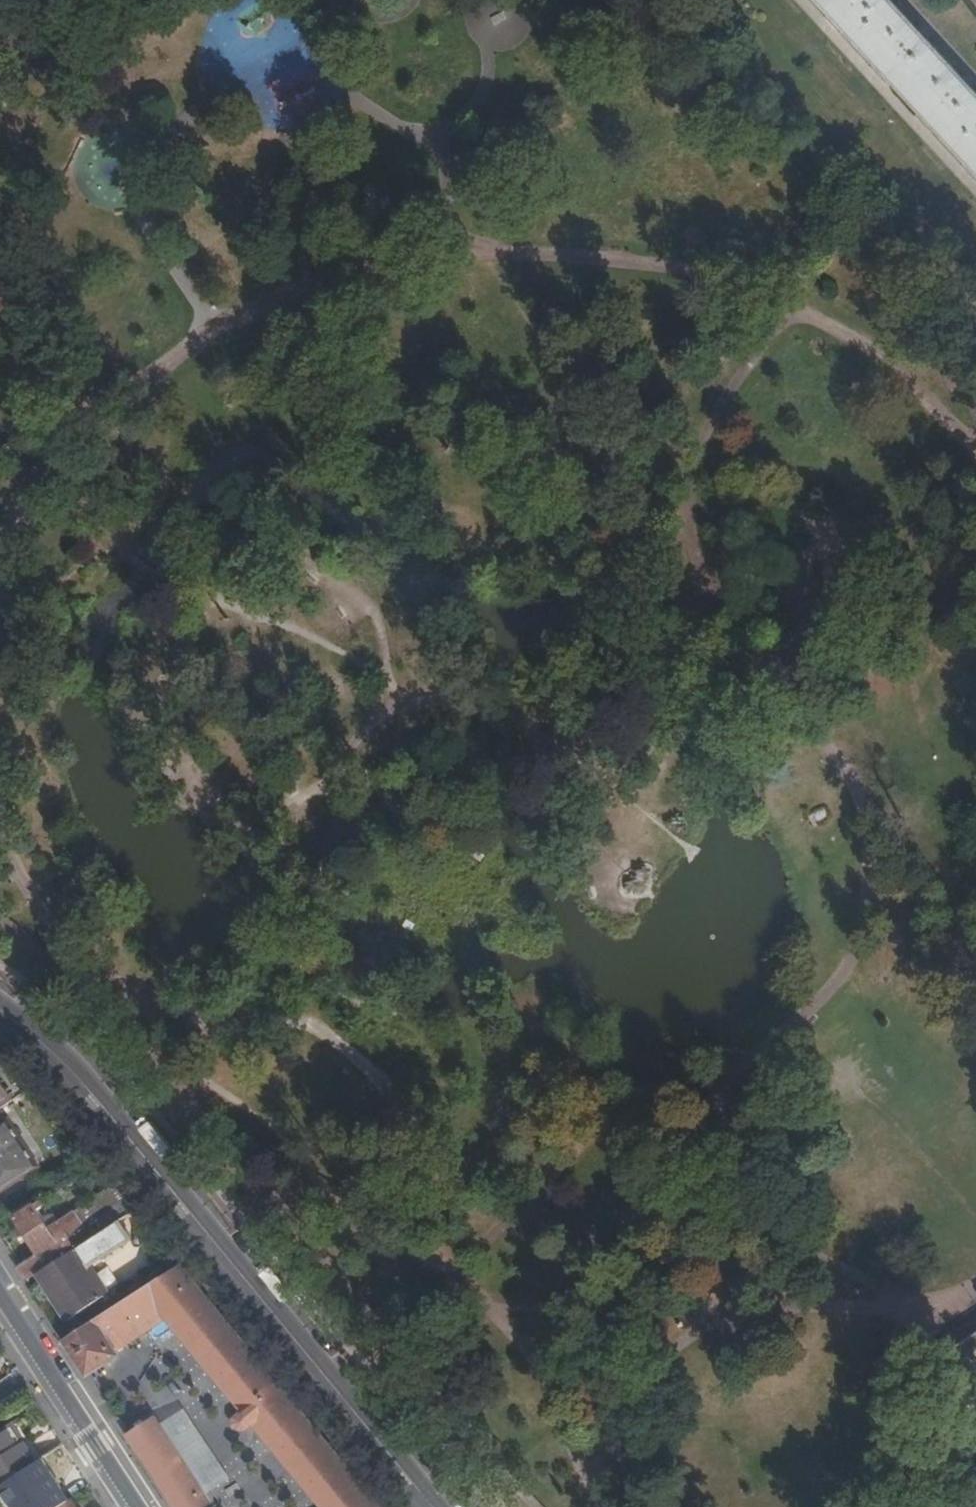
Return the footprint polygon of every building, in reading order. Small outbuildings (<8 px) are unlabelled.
[(972,87),(961,75),(926,37),(916,26),(892,0),(824,0),(975,163),(975,92),(972,87)] [(921,22),(916,26),(926,37),(930,33),(921,22)] [(961,75),(972,87),(975,83),(975,82),(966,71),(961,75)] [(13,1098),(0,1078),(0,1106),(13,1098)] [(38,1165),(11,1123),(6,1126),(0,1130),(0,1188),(38,1165)] [(123,1195),(114,1184),(80,1206),(84,1213),(80,1216),(84,1221),(123,1195)] [(134,1209),(123,1195),(84,1221),(93,1236),(119,1219),(134,1209)] [(42,1200),(16,1217),(38,1252),(60,1237),(52,1224),(41,1208),(45,1205),(42,1200)] [(52,1224),(60,1237),(38,1252),(19,1265),(28,1279),(38,1272),(93,1236),(84,1221),(80,1216),(84,1213),(80,1206),(54,1223),(52,1224)] [(119,1219),(93,1236),(38,1272),(69,1318),(103,1297),(84,1267),(130,1237),(119,1219)] [(167,1316),(243,1409),(255,1423),(324,1506),(380,1506),(278,1383),(179,1264),(144,1288),(167,1316)] [(167,1316),(144,1288),(97,1319),(117,1349),(167,1316)] [(97,1319),(67,1339),(89,1372),(119,1353),(117,1349),(97,1319)] [(962,1341),(975,1361),(975,1332),(962,1341)] [(944,1352),(971,1394),(975,1391),(975,1361),(962,1341),(944,1352)] [(125,1428),(176,1506),(201,1506),(211,1501),(206,1494),(231,1478),(185,1407),(159,1424),(154,1417),(139,1426),(136,1421),(125,1428)] [(238,1427),(245,1429),(255,1423),(243,1409),(234,1415),(234,1422),(238,1427)] [(0,1432),(0,1486),(39,1461),(14,1423),(0,1432)] [(39,1461),(0,1486),(0,1502),(4,1506),(22,1506),(60,1483),(44,1458),(39,1461)]
